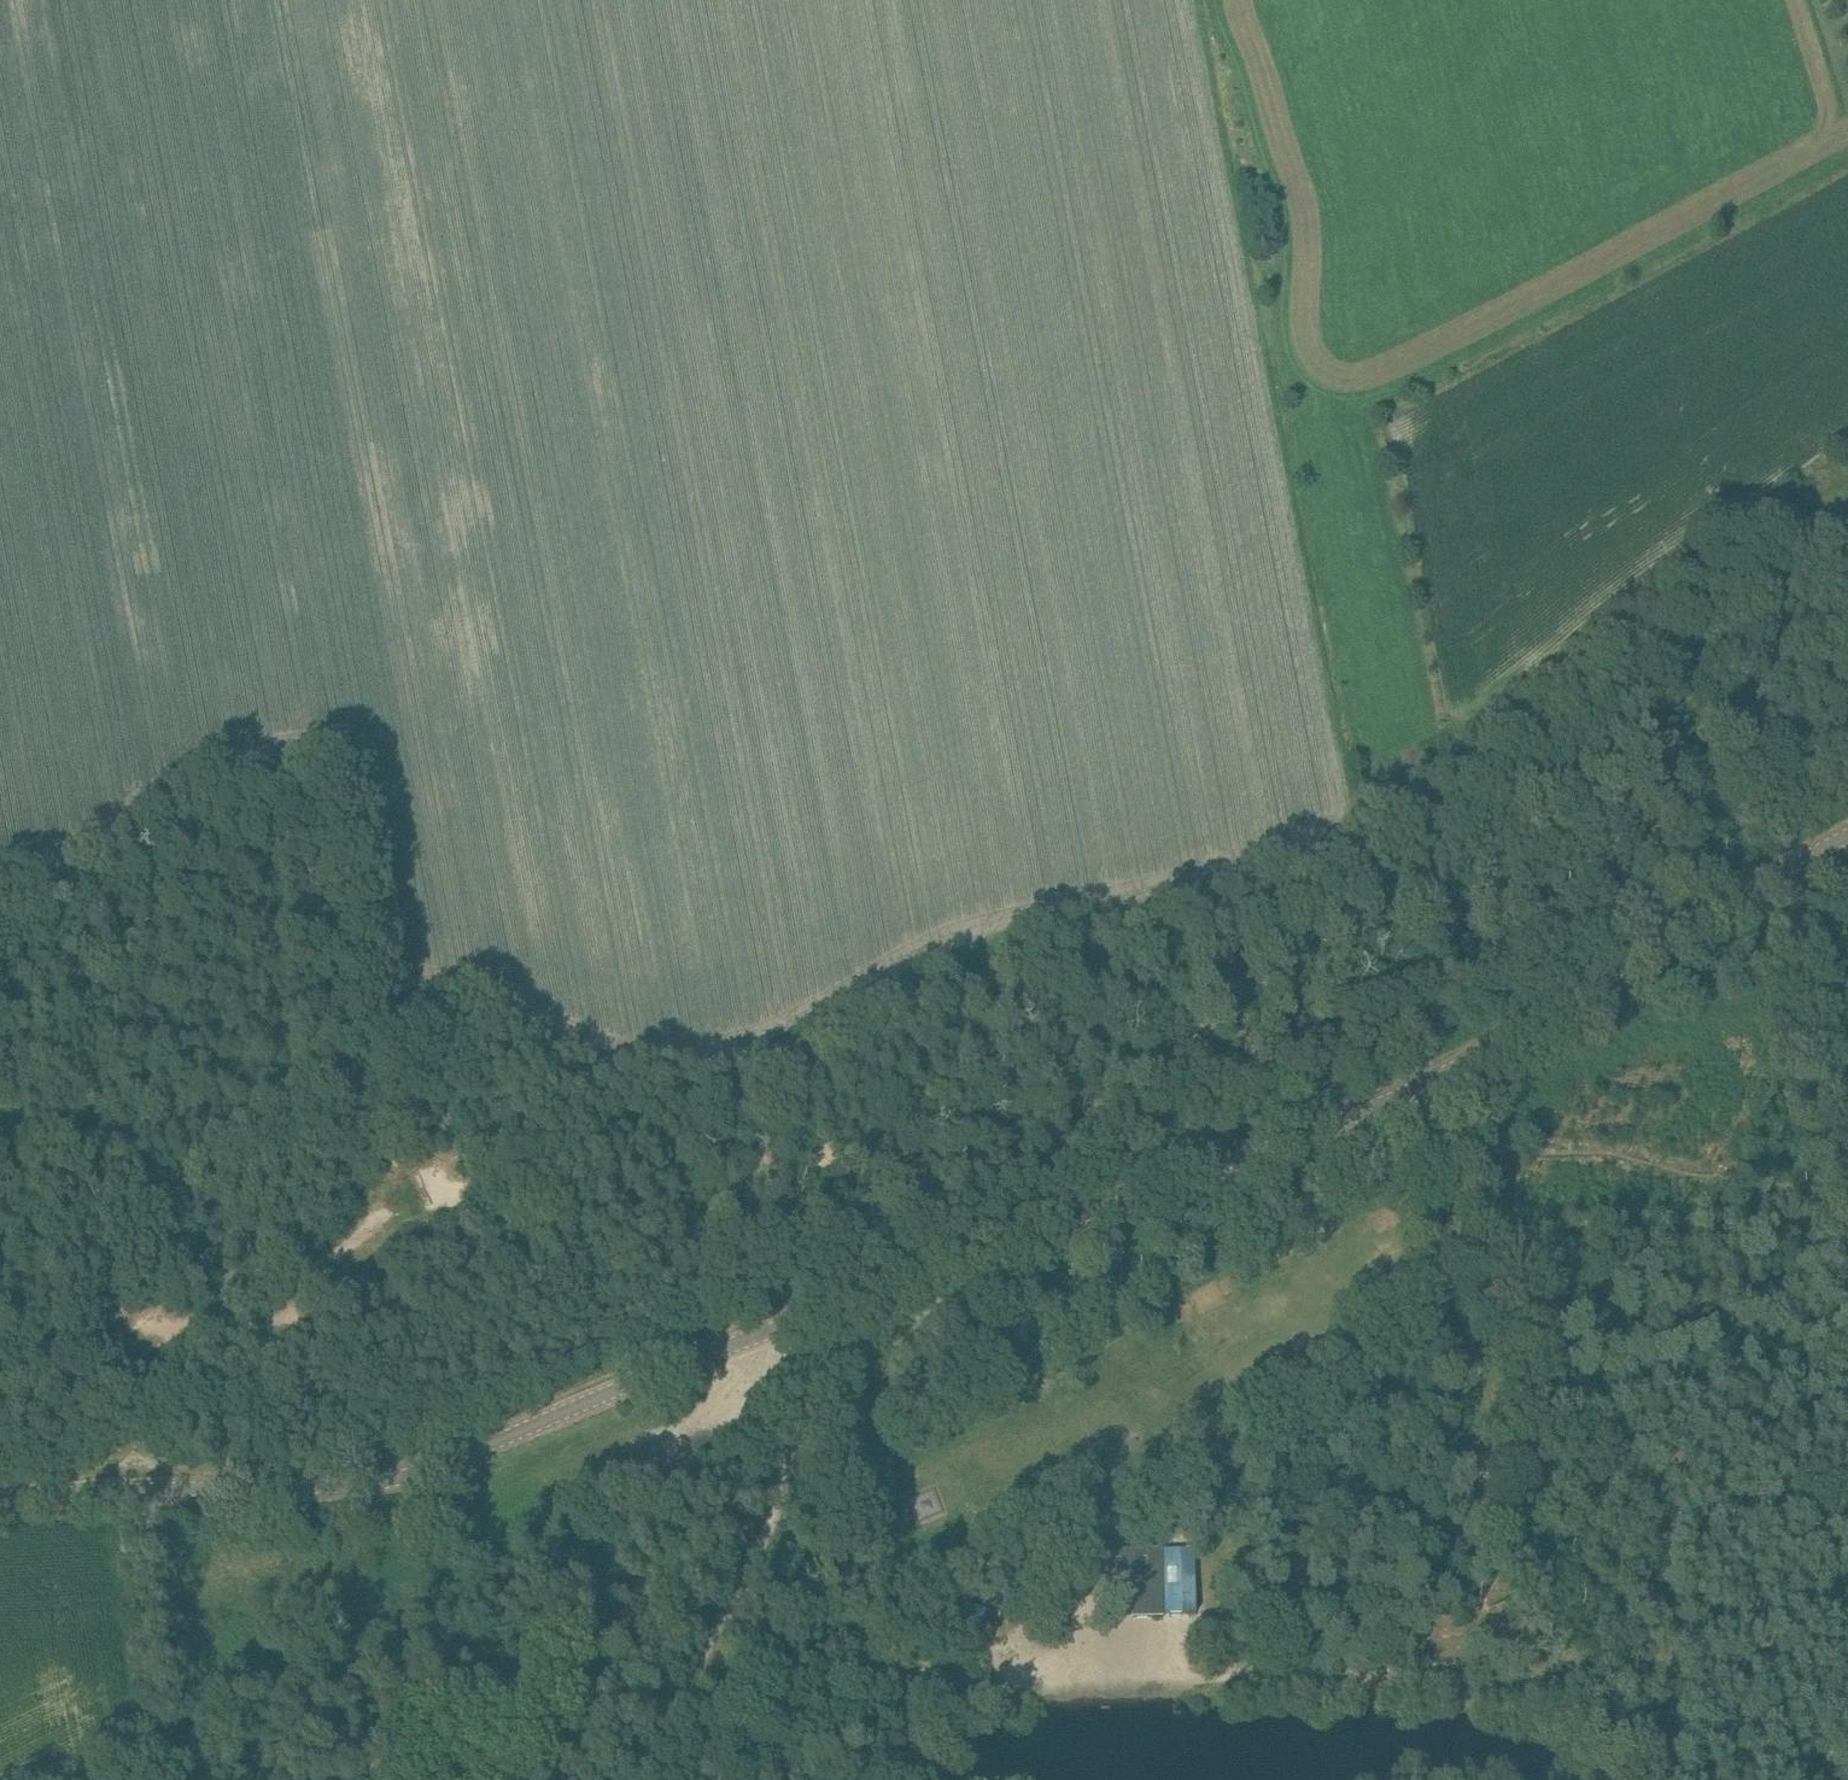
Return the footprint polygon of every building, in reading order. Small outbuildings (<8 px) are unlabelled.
[(1104,1597),(1104,1619),(1197,1618),(1195,1547),(1104,1549),(1104,1597)]
